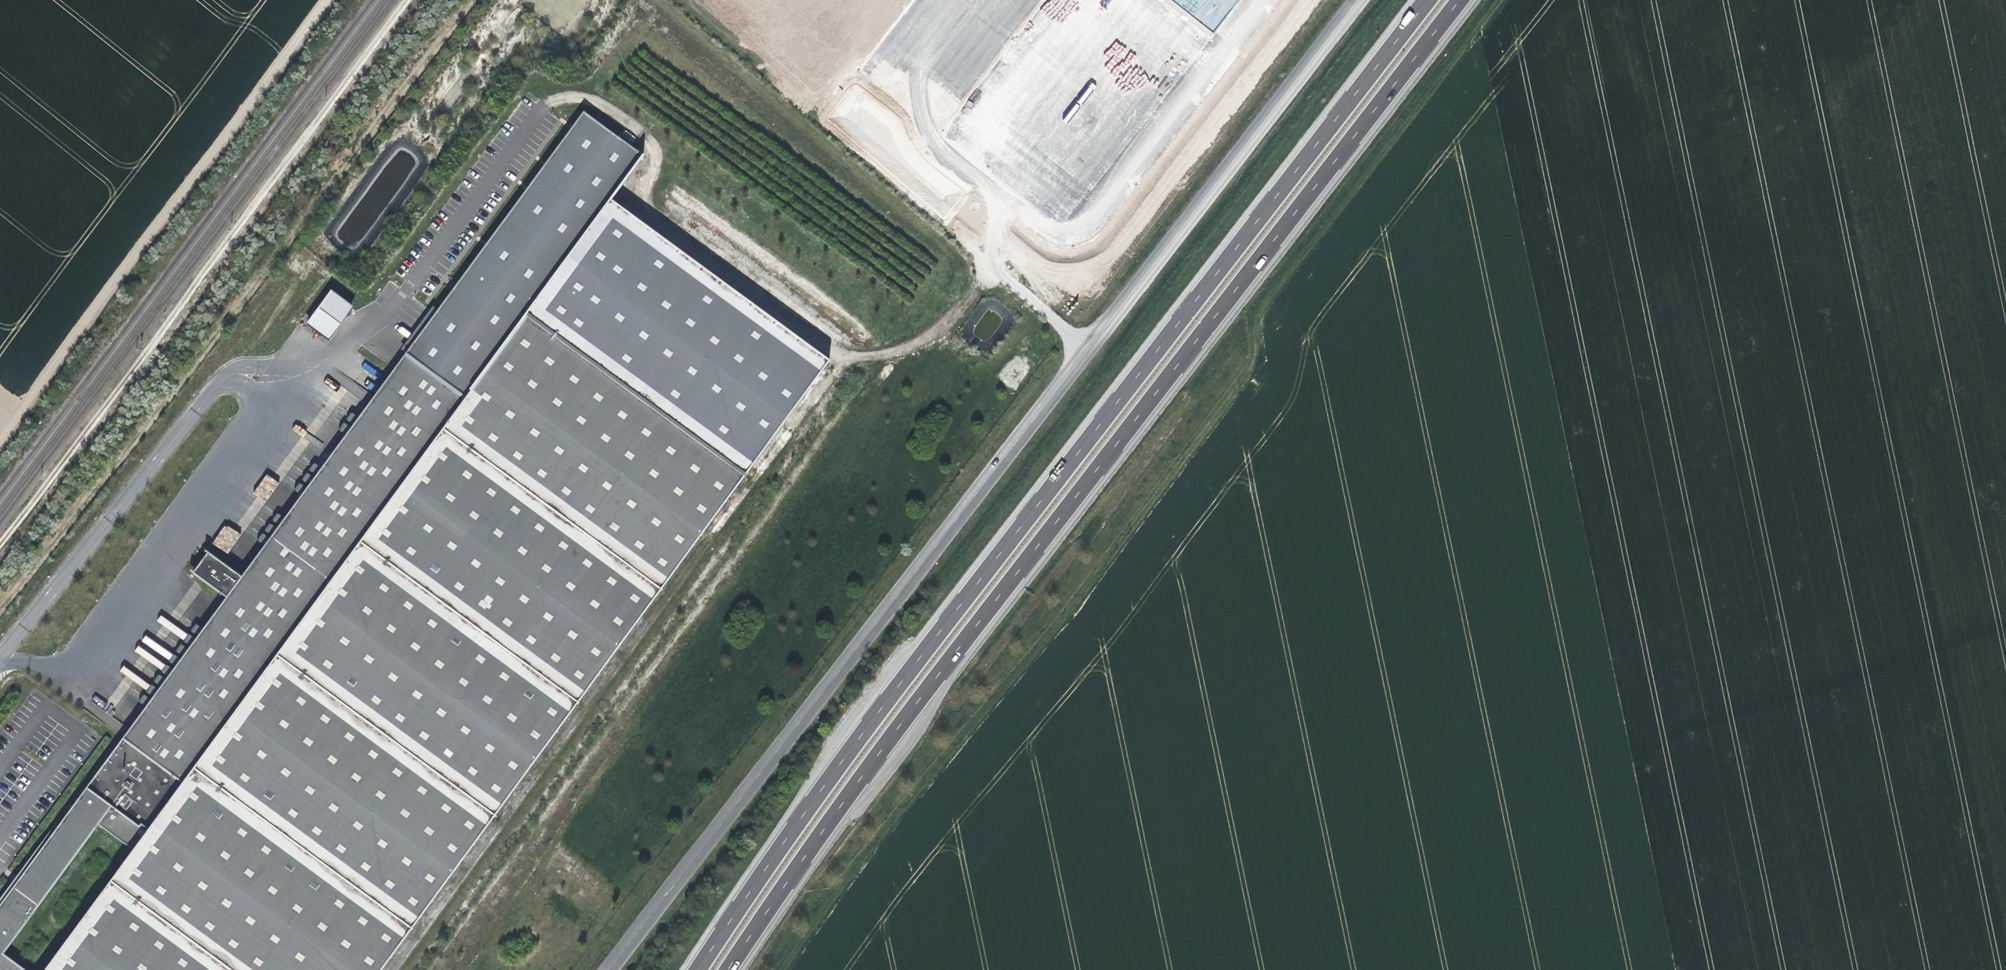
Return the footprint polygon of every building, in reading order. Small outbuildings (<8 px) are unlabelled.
[(1241,0),(1162,0),(1211,39),(1241,0)] [(1113,43),(1109,54),(1119,57),(1123,47),(1113,43)] [(643,154),(583,111),(570,128),(407,352),(466,397),(643,154)] [(98,767),(0,900),(0,969),(27,969),(4,953),(99,826),(132,849),(44,969),(382,969),(630,633),(644,614),(830,361),(613,197),(529,301),(466,397),(407,352),(381,394),(372,401),(365,410),(356,424),(334,452),(242,577),(228,597),(98,767)] [(333,336),(341,324),(356,307),(332,289),(319,307),(312,315),(307,323),(329,340),(333,336)] [(295,425),(292,431),(302,435),(305,429),(295,425)] [(267,474),(253,493),(265,502),(280,483),(267,474)] [(227,554),(241,535),(226,524),(212,543),(227,554)] [(193,572),(228,597),(242,577),(209,552),(193,572)]
